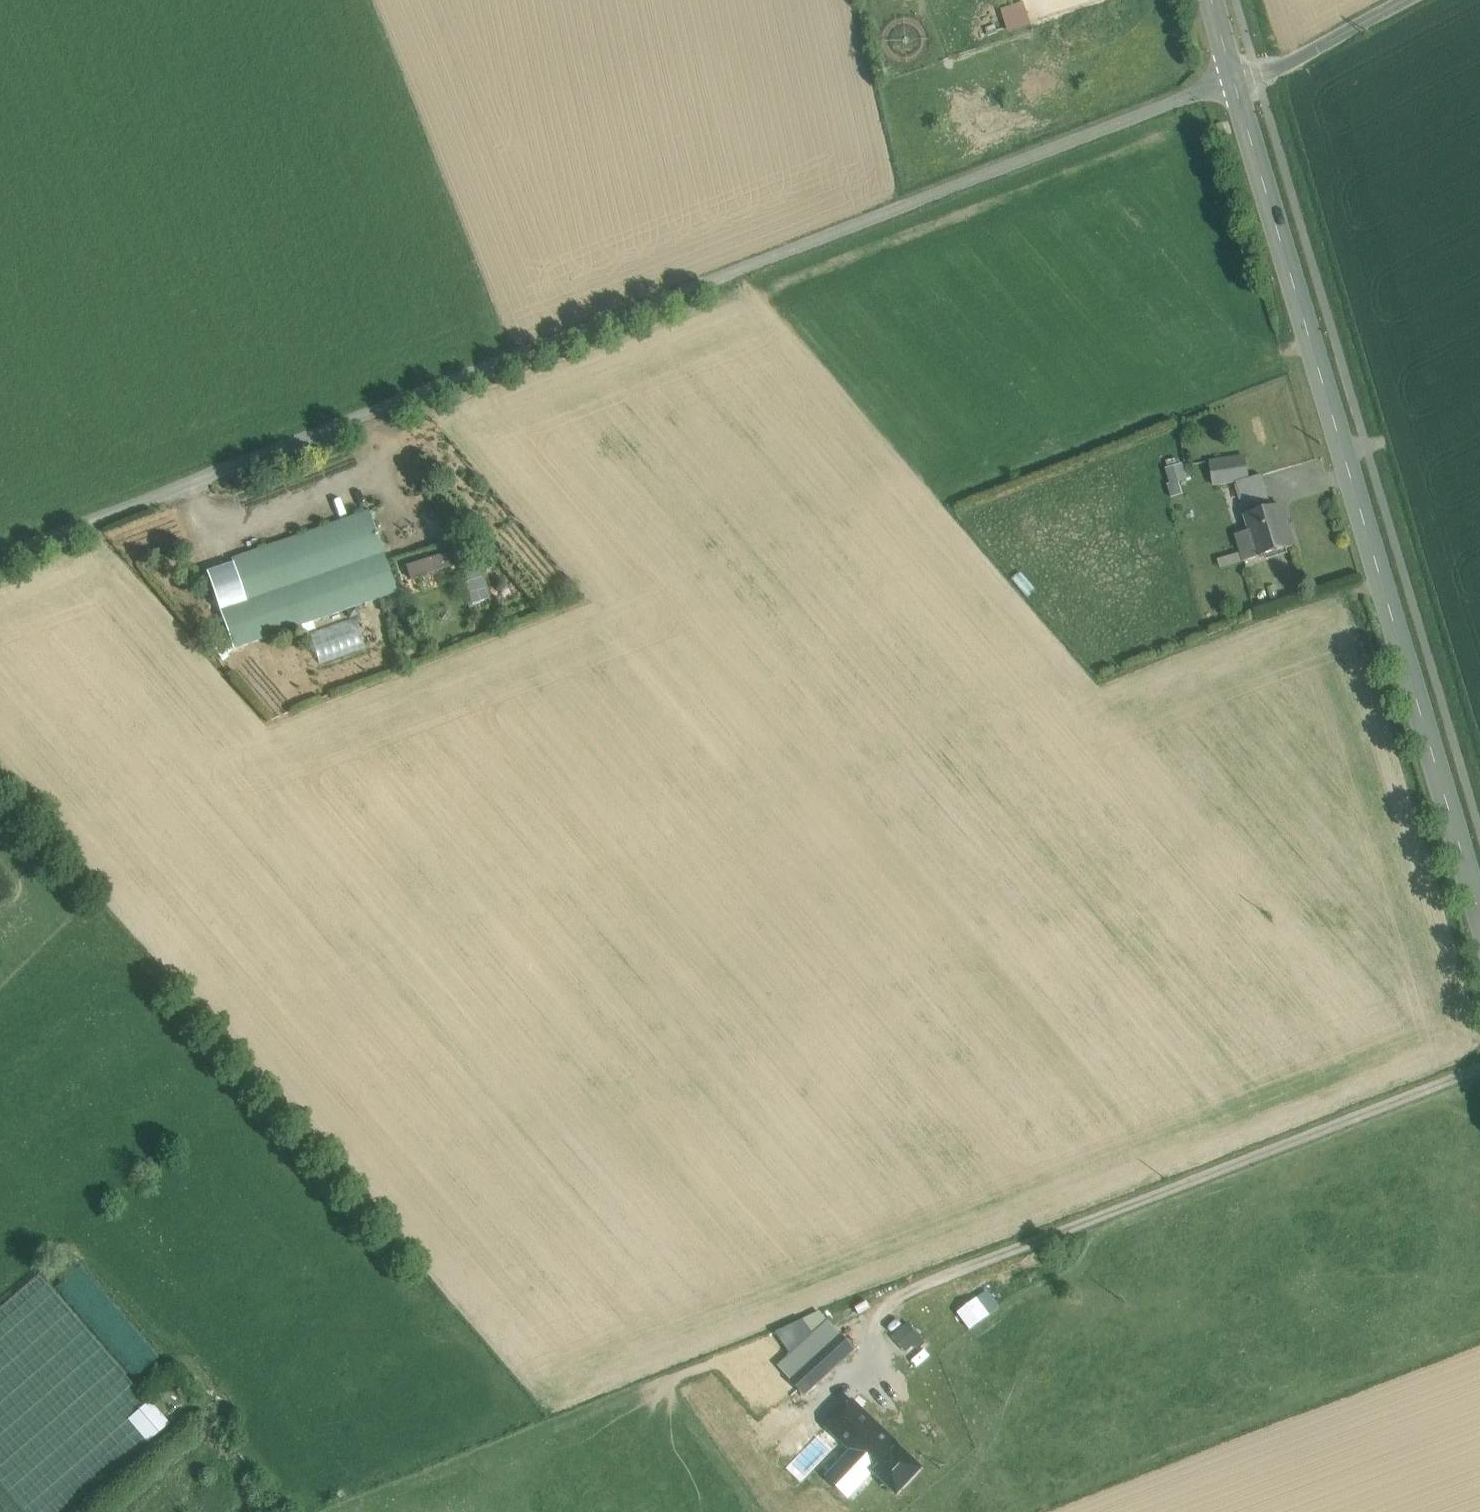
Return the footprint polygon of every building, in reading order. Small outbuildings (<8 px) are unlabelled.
[(1006,31),(1030,24),(1023,0),(1000,7),(1006,31)] [(1029,96),(1052,87),(1047,76),(1025,85),(1029,96)] [(1245,457),(1211,462),(1215,486),(1248,480),(1245,457)] [(1182,465),(1167,470),(1171,486),(1179,483),(1187,481),(1182,465)] [(1248,480),(1237,483),(1244,509),(1269,501),(1262,476),(1248,480)] [(1179,483),(1171,486),(1169,486),(1172,498),(1183,495),(1179,483)] [(1281,506),(1246,516),(1251,531),(1237,536),(1245,562),(1294,548),(1281,506)] [(370,516),(280,548),(306,625),(397,593),(370,516)] [(237,649),(306,625),(280,548),(209,574),(237,649)] [(414,578),(458,564),(453,551),(409,565),(414,578)] [(479,569),(464,571),(469,602),(483,600),(479,569)] [(310,634),(321,663),(367,648),(356,618),(310,634)] [(0,1309),(0,1511),(65,1511),(168,1423),(40,1274),(0,1309)] [(986,1288),(954,1310),(967,1329),(999,1307),(986,1288)] [(811,1331),(826,1317),(814,1305),(800,1319),(811,1331)] [(905,1352),(923,1337),(900,1312),(883,1327),(905,1352)] [(826,1320),(776,1365),(788,1378),(838,1333),(826,1320)] [(839,1335),(793,1379),(806,1394),(852,1349),(839,1335)] [(164,1388),(152,1373),(144,1379),(156,1394),(164,1388)] [(899,1447),(853,1403),(828,1428),(862,1460),(859,1463),(856,1461),(853,1464),(848,1459),(829,1478),(849,1497),(874,1471),(875,1473),(899,1447)] [(922,1469),(899,1447),(875,1473),(898,1494),(922,1469)]
